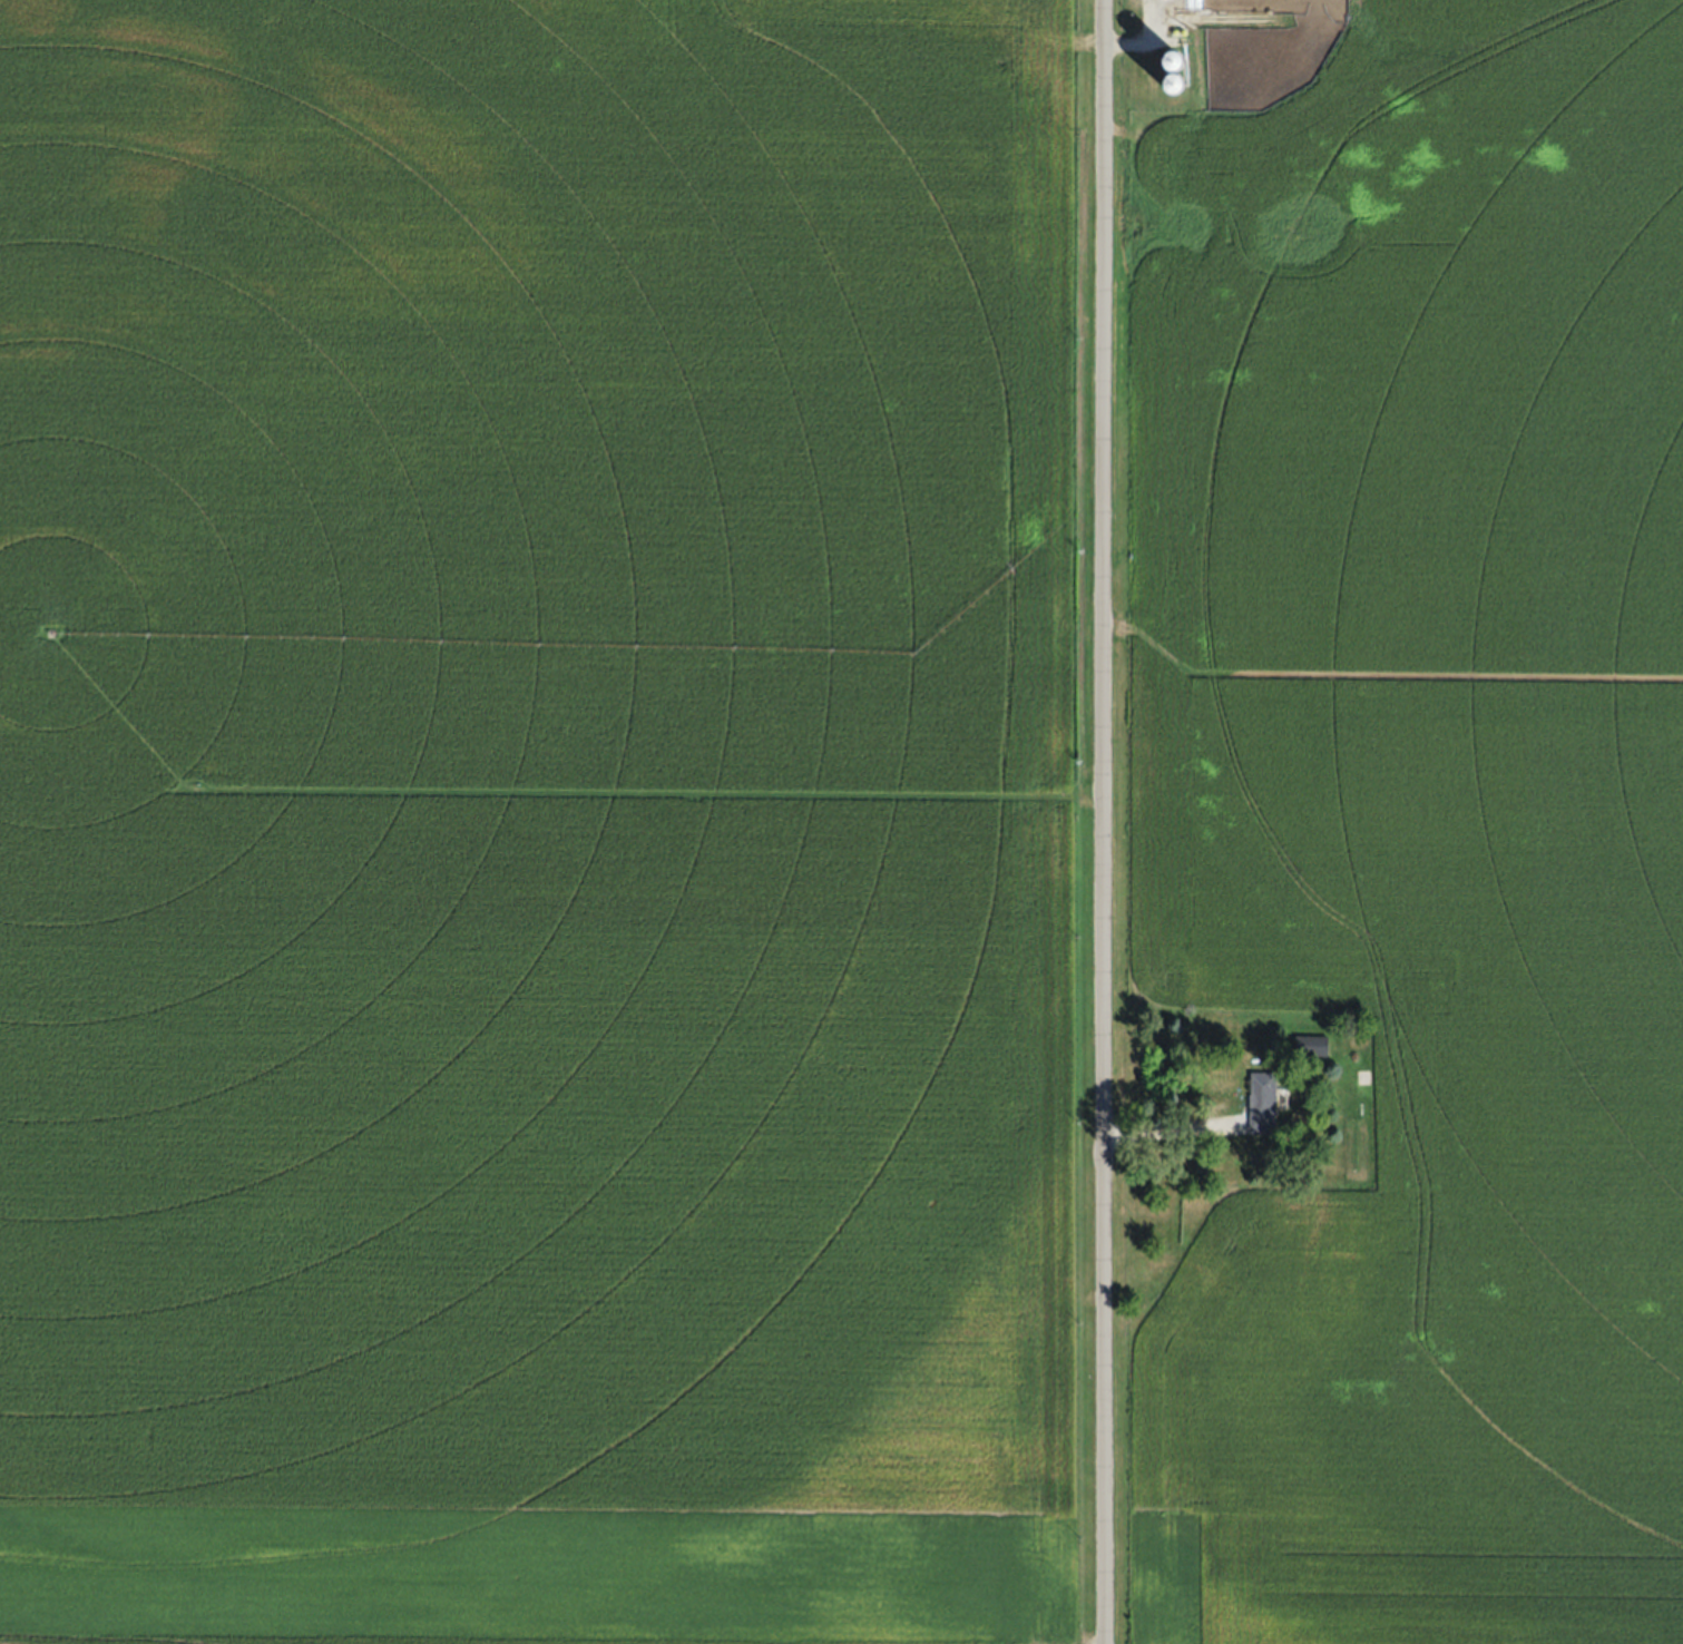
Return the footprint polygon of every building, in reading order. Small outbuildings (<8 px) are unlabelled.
[(1328,1035),(1296,1035),(1296,1053),(1328,1053),(1328,1035)] [(1277,1126),(1277,1074),(1251,1074),(1250,1126),(1277,1126)]
